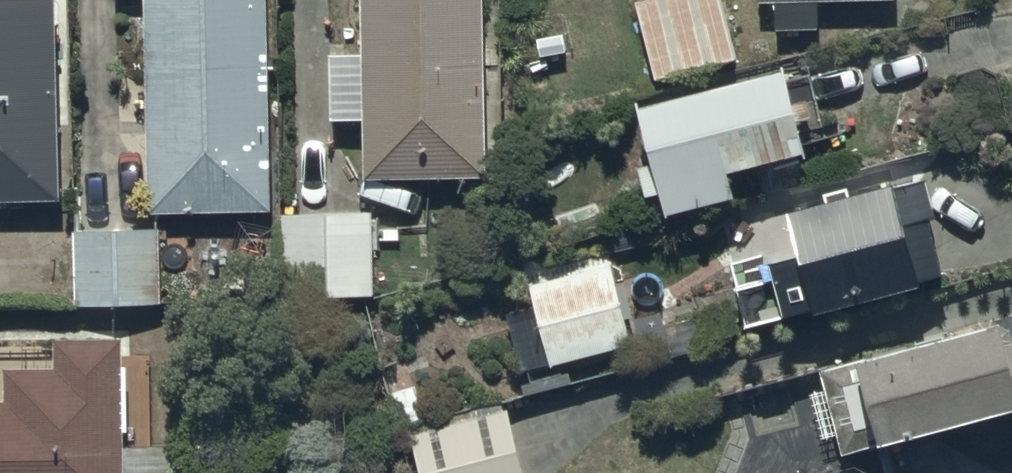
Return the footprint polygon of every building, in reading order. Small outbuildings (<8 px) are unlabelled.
[(56,195),(55,0),(0,0),(0,196),(56,195)] [(265,0),(144,0),(150,213),(270,210),(265,0)] [(479,0),(361,0),(364,56),(323,58),(326,116),(360,114),(363,178),(487,173),(479,0)] [(651,77),(735,57),(721,0),(633,0),(651,77)] [(771,27),(817,25),(817,0),(770,0),(771,27)] [(566,13),(512,25),(519,62),(574,50),(566,13)] [(777,65),(629,104),(645,162),(638,164),(648,205),(661,201),(665,217),(732,200),(723,169),(754,161),(762,191),(803,180),(795,150),(799,149),(777,65)] [(771,279),(779,311),(938,272),(924,215),(932,213),(922,172),(786,206),(796,248),(765,255),(771,279)] [(370,212),(278,215),(280,296),(373,293),(370,212)] [(158,226),(75,228),(77,303),(160,301),(158,226)] [(606,251),(524,270),(532,303),(506,309),(520,367),(627,342),(606,251)] [(690,300),(632,316),(644,360),(702,345),(690,300)] [(875,437),(1011,401),(1011,335),(1000,338),(994,316),(814,364),(820,387),(806,390),(819,441),(837,436),(840,447),(875,437)] [(0,398),(0,472),(170,472),(169,445),(125,447),(119,337),(54,341),(55,365),(4,367),(5,398),(0,398)] [(504,405),(407,433),(418,472),(523,472),(504,405)]
